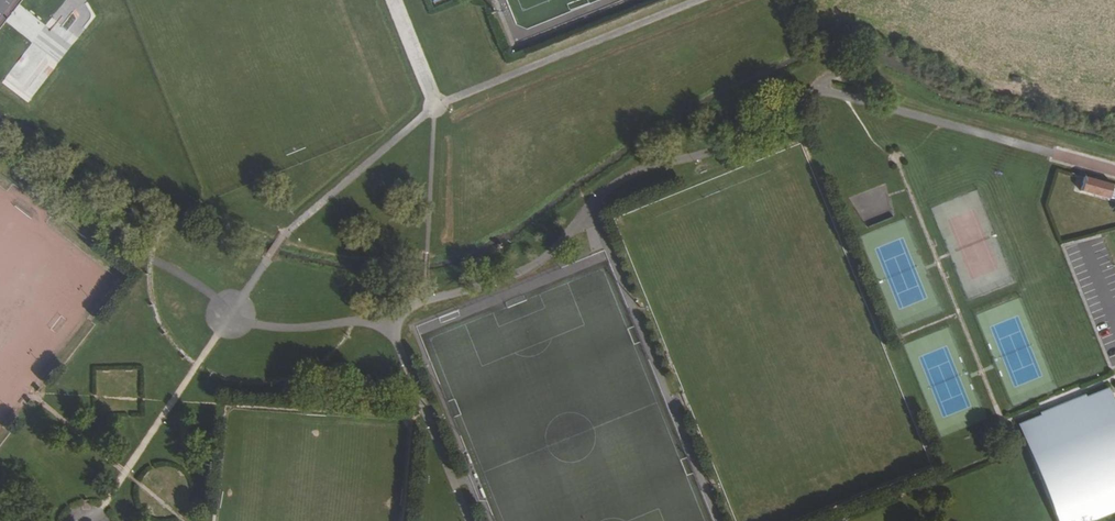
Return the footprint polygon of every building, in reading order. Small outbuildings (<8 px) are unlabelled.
[(474,4),(465,6),(469,19),(477,16),(474,4)] [(73,20),(77,28),(93,18),(86,6),(74,13),(77,18),(73,20)] [(448,8),(437,10),(439,22),(450,20),(448,8)] [(428,57),(440,54),(434,34),(423,37),(428,57)] [(1080,191),(1109,199),(1112,184),(1084,176),(1080,191)] [(1114,510),(1114,405),(1108,389),(1085,397),(1084,395),(1040,413),(1041,416),(1017,425),(1057,520),(1088,520),(1114,510)]
